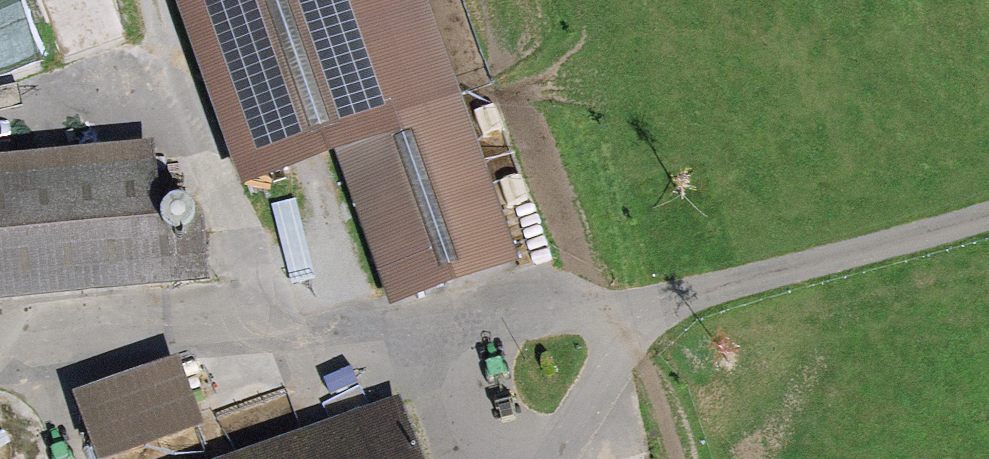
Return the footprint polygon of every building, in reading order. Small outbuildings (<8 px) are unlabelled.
[(240,193),(338,158),(392,309),(520,264),(425,0),(171,0),(240,193)] [(0,160),(0,308),(212,287),(206,221),(160,226),(152,145),(0,160)] [(73,399),(96,458),(131,458),(205,431),(177,359),(73,399)] [(230,458),(421,458),(400,396),(230,458)]
